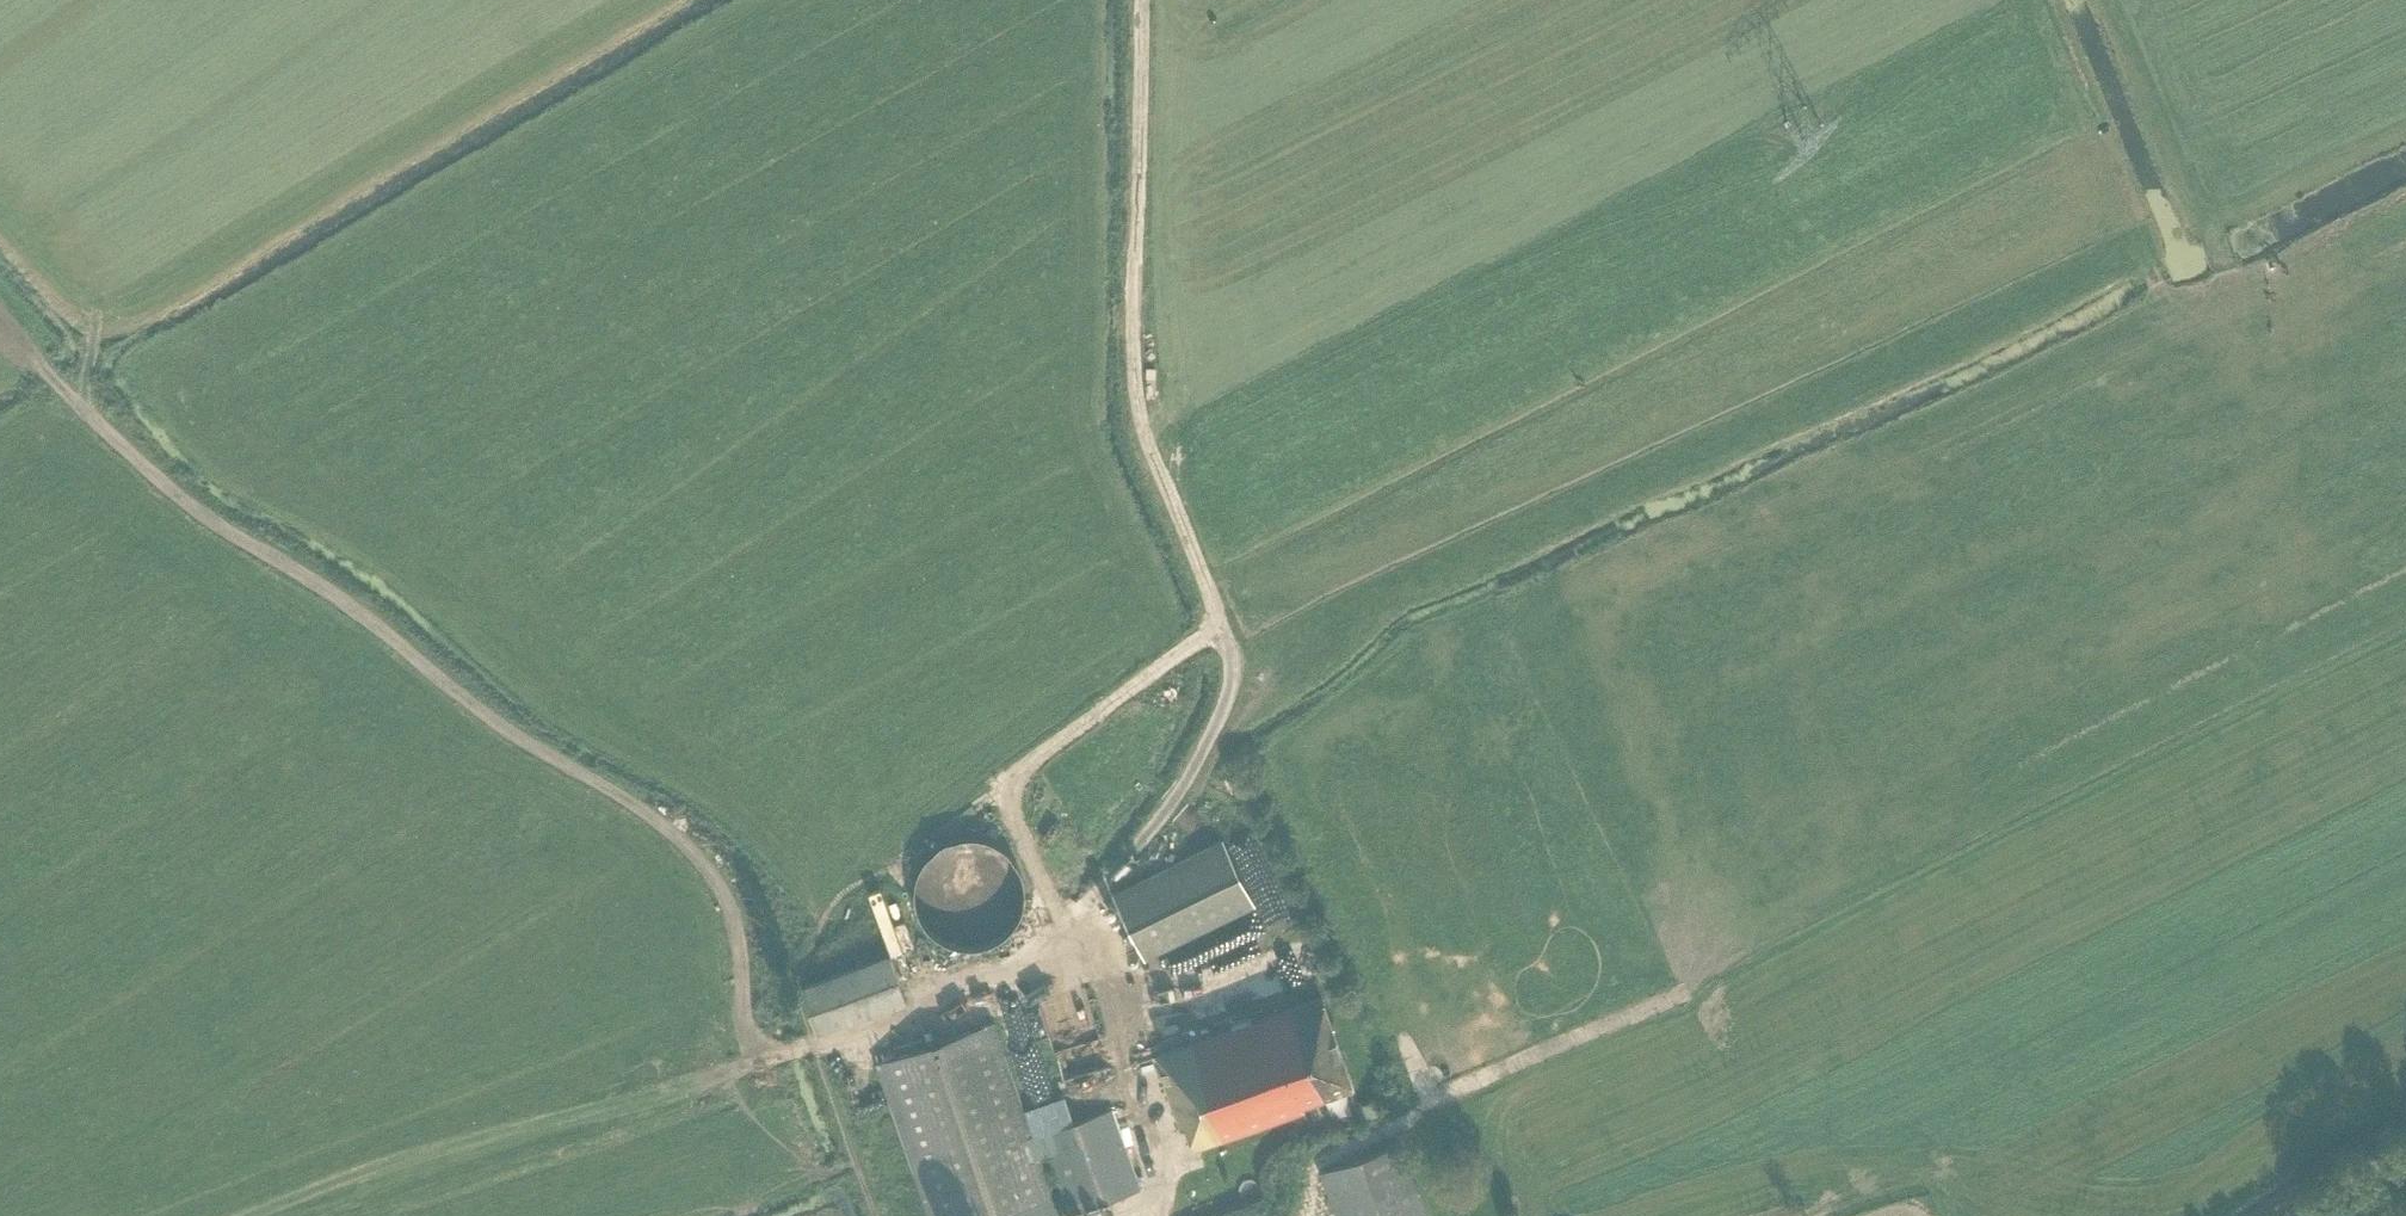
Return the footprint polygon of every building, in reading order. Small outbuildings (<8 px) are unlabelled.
[(976,838),(972,837),(968,837),(963,838),(959,838),(956,839),(949,841),(945,843),(942,844),(939,846),(936,848),(933,851),(930,853),(928,856),(926,858),(923,861),(920,866),(919,869),(917,873),(916,876),(915,879),(914,883),(914,887),(913,890),(913,896),(914,899),(914,903),(915,907),(916,910),(917,913),(919,917),(920,920),(922,923),(924,926),(927,929),(929,932),(932,934),(934,937),(937,939),(942,942),(944,943),(945,943),(950,946),(954,947),(957,947),(963,948),(966,949),(972,949),(979,948),(984,947),(988,946),(991,944),(994,943),(998,941),(1002,938),(1004,937),(1006,934),(1009,932),(1012,929),(1014,926),(1017,922),(1019,919),(1020,915),(1022,912),(1023,908),(1024,905),(1024,901),(1025,898),(1025,894),(1025,890),(1024,887),(1024,883),(1023,880),(1022,876),(1021,873),(1020,869),(1018,866),(1016,863),(1015,861),(1013,859),(1010,856),(1008,853),(1005,851),(1001,847),(999,846),(996,844),(993,843),(990,841),(986,840),(983,839),(979,838),(976,838)] [(1255,905),(1239,873),(1222,839),(1111,894),(1144,960),(1255,905)] [(817,1032),(906,1000),(890,955),(800,987),(817,1032)] [(1192,1150),(1303,1111),(1302,1107),(1354,1088),(1321,997),(1154,1056),(1181,1130),(1185,1129),(1192,1150)] [(1016,1090),(992,1023),(876,1064),(929,1215),(1060,1215),(1038,1155),(1047,1152),(1069,1214),(1139,1189),(1111,1110),(1032,1138),(1016,1090)] [(1400,1144),(1321,1173),(1336,1215),(1426,1215),(1400,1144)]
